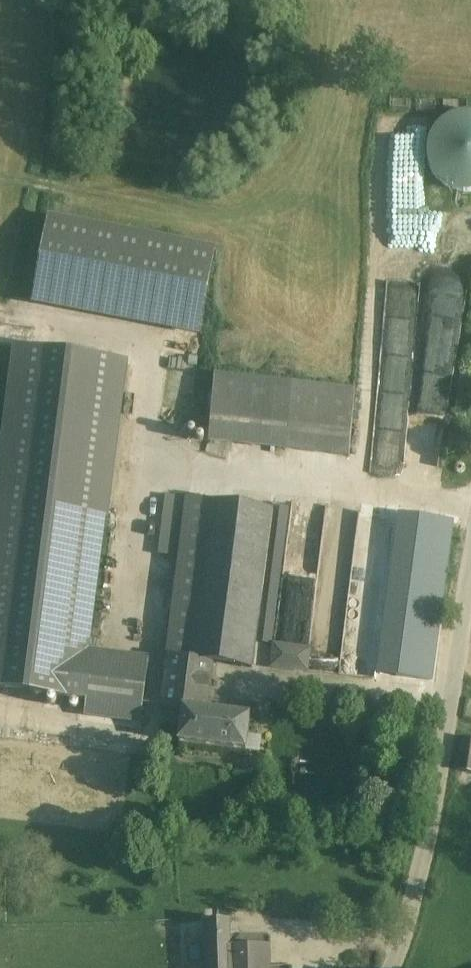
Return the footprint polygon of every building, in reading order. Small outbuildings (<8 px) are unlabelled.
[(461,112),(450,116),(441,123),(434,134),(431,146),(432,158),(437,170),(446,179),(458,184),(470,185),(470,112),(461,112)] [(216,241),(50,208),(32,298),(198,331),(216,241)] [(15,343),(0,467),(0,690),(87,700),(85,715),(140,722),(148,657),(147,657),(86,650),(121,356),(15,343)] [(289,385),(214,377),(208,445),(283,452),(289,385)] [(355,392),(289,385),(283,452),(349,458),(355,392)] [(274,510),(190,499),(169,657),(215,663),(215,666),(252,671),(274,510)] [(215,663),(169,657),(162,710),(184,713),(184,708),(209,711),(215,666),(215,663)] [(209,711),(184,708),(184,713),(180,744),(248,752),(252,716),(209,711)] [(461,736),(456,773),(470,775),(470,737),(461,736)] [(228,920),(205,921),(205,935),(229,934),(228,920)] [(205,935),(207,967),(230,967),(229,947),(229,934),(205,935)] [(229,947),(230,967),(270,967),(269,945),(229,947)]
